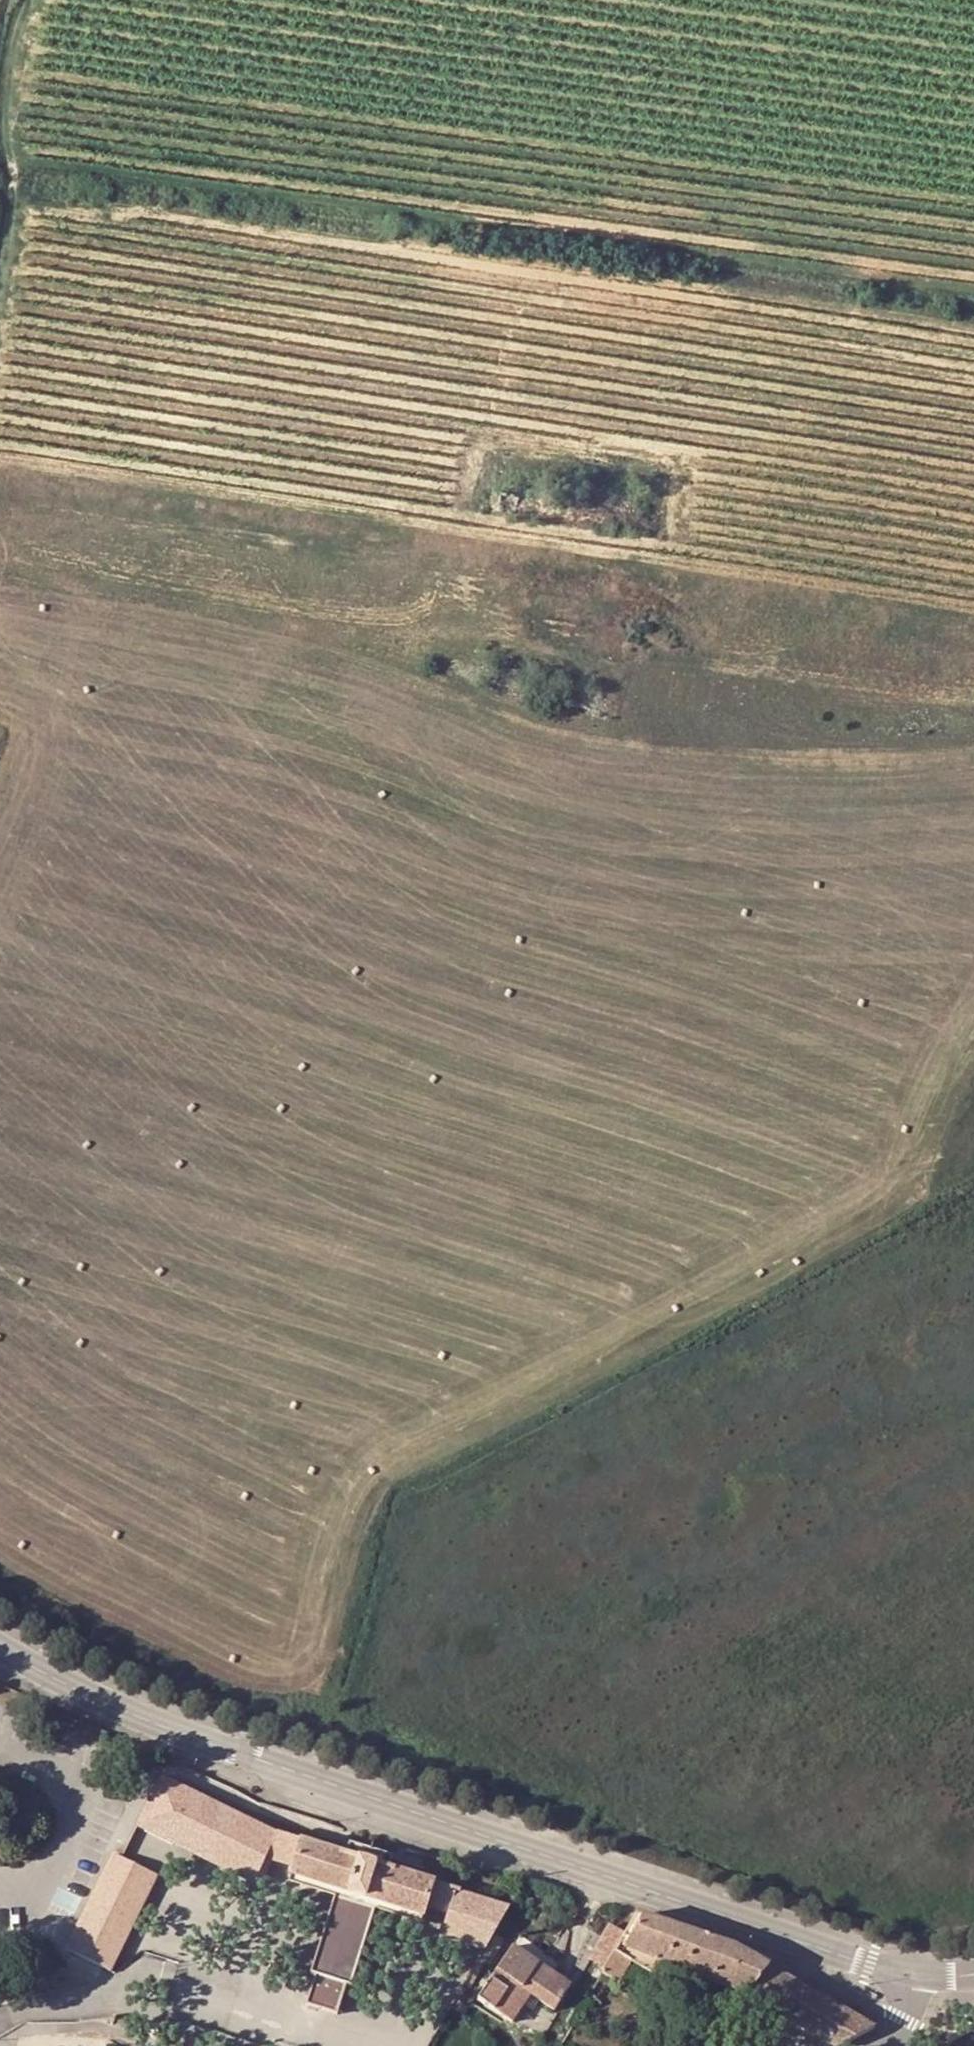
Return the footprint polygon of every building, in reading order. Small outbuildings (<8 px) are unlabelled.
[(283,1836),(165,1780),(141,1827),(131,1822),(69,1946),(108,1967),(167,1841),(178,1847),(183,1840),(338,1909),(310,2002),(345,2012),(378,1911),(490,1948),(513,1908),(283,1836)] [(636,1993),(644,1998),(657,2004),(663,1990),(668,1978),(664,1977),(669,1966),(673,1967),(746,1996),(768,1968),(737,1951),(635,1916),(601,1974),(629,1990),(636,1993)] [(527,1994),(552,2010),(568,1986),(511,1946),(476,1999),(509,2021),(527,1994)] [(772,2013),(792,1982),(768,1968),(746,1996),(772,2013)] [(827,2045),(844,2045),(874,2029),(792,1982),(772,2013),(827,2045)]
